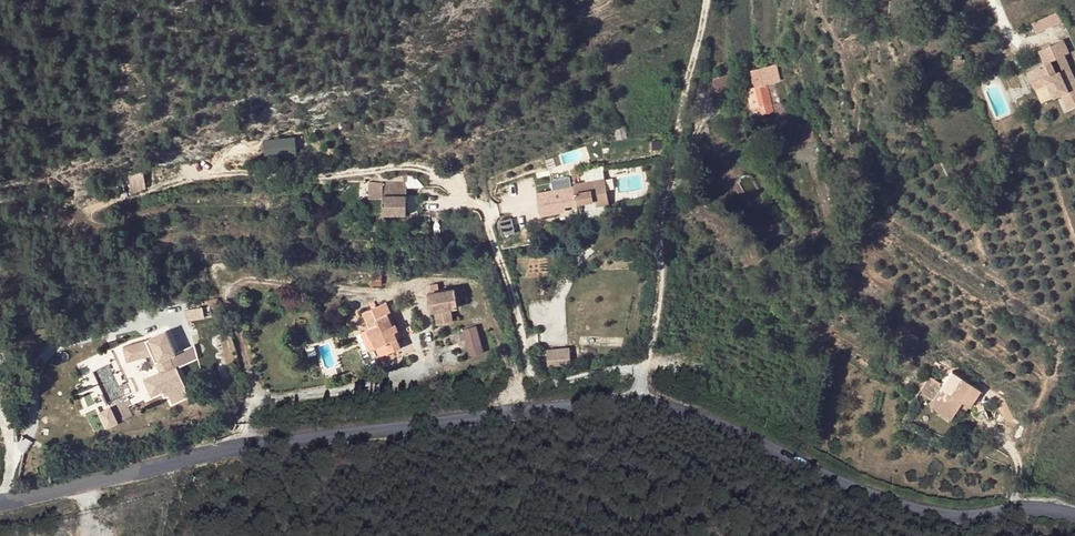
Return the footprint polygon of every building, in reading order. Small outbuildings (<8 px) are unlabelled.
[(1068,53),(1062,40),(1050,45),(1056,58),(1061,70),(1059,71),(1061,76),(1071,72),(1063,55),(1068,53)] [(1035,89),(1047,84),(1053,97),(1061,93),(1068,109),(1074,106),(1074,81),(1071,72),(1061,76),(1059,71),(1055,72),(1050,61),(1056,58),(1050,45),(1039,50),(1044,63),(1027,72),(1035,89)] [(966,60),(957,57),(954,67),(964,69),(966,60)] [(773,112),(766,84),(780,81),(776,64),(751,69),(755,87),(762,115),(773,112)] [(733,89),(730,74),(712,78),(715,92),(733,89)] [(746,89),(750,108),(760,106),(755,87),(746,89)] [(776,116),(785,113),(782,102),(773,105),(776,116)] [(811,123),(800,125),(803,142),(814,139),(811,123)] [(614,128),(616,139),(626,137),(624,126),(614,128)] [(605,169),(587,171),(588,179),(606,178),(605,169)] [(143,172),(129,177),(132,194),(146,188),(143,172)] [(604,179),(574,184),(574,187),(575,187),(577,204),(595,201),(596,206),(609,204),(604,179)] [(382,182),(369,183),(369,200),(383,199),(382,182)] [(383,205),(383,215),(406,214),(406,182),(382,182),(383,199),(383,203),(380,203),(380,205),(383,205)] [(574,187),(536,194),(540,216),(565,211),(565,206),(577,204),(574,187)] [(505,220),(508,233),(517,231),(514,218),(505,220)] [(381,276),(373,275),(372,286),(381,286),(381,276)] [(450,309),(457,308),(453,290),(438,293),(436,285),(428,287),(430,294),(426,295),(430,313),(434,312),(450,309)] [(396,328),(386,303),(363,313),(369,328),(360,332),(368,351),(376,347),(380,357),(400,348),(396,337),(393,329),(396,328)] [(184,311),(187,321),(204,318),(202,307),(184,311)] [(450,309),(434,312),(437,325),(453,322),(450,309)] [(476,326),(462,330),(463,332),(465,339),(470,357),(483,353),(476,326)] [(146,341),(123,346),(127,361),(152,355),(160,373),(144,380),(148,391),(150,390),(152,396),(163,391),(165,396),(168,394),(172,403),(187,396),(183,387),(185,387),(176,368),(172,369),(167,358),(171,356),(176,354),(175,353),(166,332),(146,341)] [(569,349),(546,350),(547,367),(570,366),(569,349)] [(176,368),(185,364),(179,351),(175,353),(176,354),(171,356),(167,358),(172,369),(176,368)] [(920,389),(934,398),(941,386),(940,385),(941,383),(929,375),(920,389)] [(975,398),(981,391),(961,376),(955,385),(951,392),(941,386),(934,398),(933,400),(935,409),(951,419),(958,410),(963,401),(969,405),(975,409),(976,412),(985,409),(982,403),(975,398)] [(147,410),(157,406),(150,390),(148,391),(140,394),(147,410)] [(113,403),(122,421),(136,414),(127,396),(113,403)] [(969,405),(963,401),(958,410),(964,414),(969,405)] [(110,428),(122,423),(114,406),(102,411),(110,428)]
